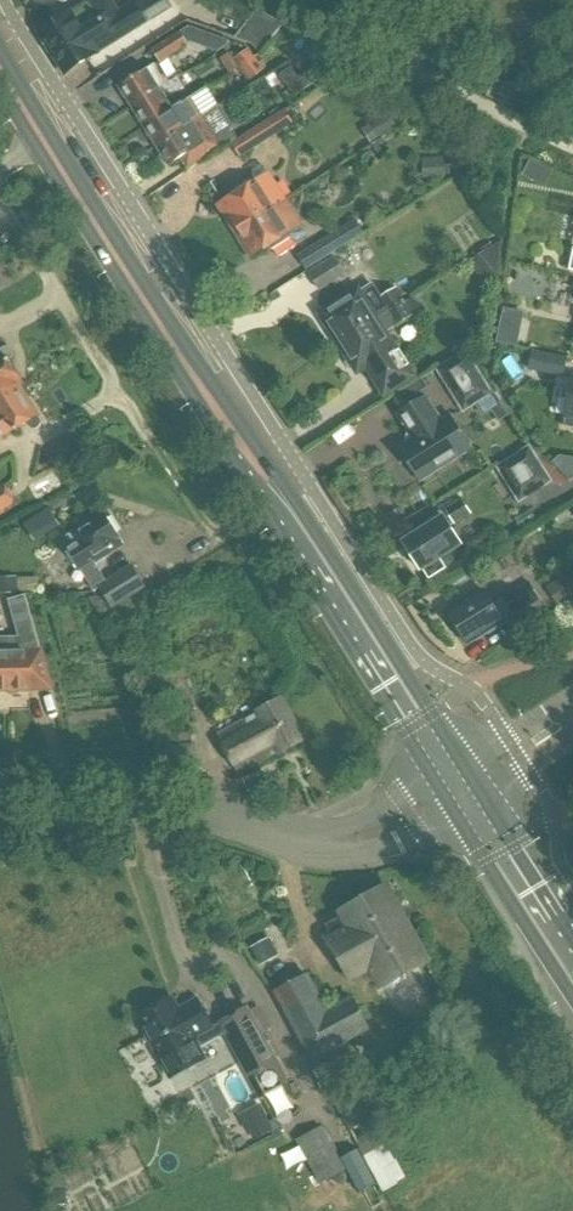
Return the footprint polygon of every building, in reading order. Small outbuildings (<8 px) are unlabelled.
[(81,67),(79,64),(96,53),(97,54),(114,43),(147,22),(147,23),(171,5),(168,0),(142,0),(136,4),(134,0),(119,10),(112,0),(89,0),(90,1),(73,12),(71,10),(71,11),(40,31),(45,39),(42,41),(50,53),(52,52),(66,73),(69,70),(71,73),(81,67)] [(181,32),(152,50),(160,62),(188,45),(181,32)] [(243,66),(256,57),(250,48),(237,57),(243,66)] [(222,58),(231,72),(239,67),(230,53),(222,58)] [(256,57),(243,66),(249,75),(262,67),(256,57)] [(155,64),(120,86),(122,90),(121,94),(124,98),(128,98),(133,106),(171,83),(168,78),(165,80),(155,64)] [(319,65),(298,79),(305,90),(326,76),(319,65)] [(279,75),(294,97),(305,90),(298,79),(297,79),(290,68),(279,75)] [(171,83),(133,106),(138,114),(137,118),(140,122),(143,123),(145,126),(161,116),(173,108),(167,98),(184,87),(178,78),(171,83)] [(161,116),(145,126),(147,129),(146,133),(149,137),(152,138),(157,145),(206,115),(219,107),(207,87),(173,108),(161,116)] [(206,115),(157,145),(162,153),(162,157),(164,161),(168,162),(170,166),(188,154),(195,165),(237,139),(230,128),(232,126),(219,107),(206,115)] [(233,143),(241,156),(295,122),(286,109),(233,143)] [(380,141),(399,129),(390,113),(370,125),(380,141)] [(218,206),(235,232),(286,199),(265,166),(261,166),(254,171),(254,174),(255,177),(234,191),(236,195),(218,206)] [(286,199),(235,232),(251,258),(269,246),(272,250),(293,237),(296,241),(300,241),(306,237),(306,230),(286,199)] [(357,218),(339,229),(347,242),(365,231),(357,218)] [(339,229),(298,255),(306,268),(347,242),(339,229)] [(495,282),(500,244),(478,259),(495,282)] [(346,273),(336,257),(310,273),(320,290),(346,273)] [(397,288),(368,307),(358,292),(323,314),(325,317),(322,319),(330,331),(333,329),(341,342),(405,301),(397,288)] [(385,334),(398,326),(414,315),(405,301),(341,342),(350,356),(349,359),(353,365),(356,366),(359,370),(368,364),(386,392),(412,376),(393,347),(385,334)] [(505,308),(498,342),(517,346),(524,312),(505,308)] [(0,351),(0,395),(18,385),(22,382),(9,362),(11,361),(10,359),(13,357),(14,356),(14,354),(14,352),(14,351),(13,350),(12,349),(10,347),(9,347),(8,347),(5,348),(0,351)] [(534,352),(530,369),(564,376),(567,359),(534,352)] [(464,411),(491,394),(465,353),(438,370),(464,411)] [(18,385),(0,395),(0,438),(15,429),(17,432),(19,430),(18,428),(27,422),(30,427),(32,428),(33,429),(35,429),(36,428),(38,428),(39,427),(40,425),(41,423),(41,422),(40,420),(26,398),(18,385)] [(565,427),(572,428),(572,387),(565,427)] [(426,397),(399,414),(414,439),(400,448),(405,455),(404,461),(411,472),(417,473),(421,481),(471,450),(450,417),(441,422),(426,397)] [(499,468),(520,502),(551,483),(530,449),(499,468)] [(0,487),(0,513),(14,506),(3,485),(0,487)] [(420,566),(422,570),(424,570),(430,579),(447,569),(441,559),(462,545),(450,527),(472,514),(463,500),(427,522),(429,526),(405,542),(413,556),(412,559),(416,566),(420,566)] [(119,535),(106,516),(92,526),(90,523),(67,538),(74,549),(69,551),(94,592),(100,588),(112,608),(146,586),(133,566),(108,582),(94,561),(120,545),(115,538),(119,535)] [(0,577),(0,593),(18,592),(18,590),(18,576),(0,577)] [(548,588),(560,608),(572,600),(572,587),(566,576),(548,588)] [(450,613),(452,616),(451,620),(455,626),(459,627),(469,643),(504,621),(501,617),(511,610),(514,615),(540,599),(529,582),(493,605),(485,592),(450,613)] [(26,596),(9,601),(20,639),(0,639),(0,691),(30,690),(30,685),(49,685),(26,596)] [(282,700),(218,735),(239,774),(303,739),(282,700)] [(188,734),(152,741),(162,789),(198,782),(188,734)] [(387,892),(346,914),(346,915),(327,925),(336,940),(335,941),(345,959),(405,925),(387,892)] [(373,963),(383,981),(424,959),(405,925),(345,959),(354,974),(373,963)] [(296,1029),(326,1013),(306,975),(275,992),(296,1029)] [(173,998),(138,1015),(170,1078),(204,1060),(198,1048),(229,1033),(222,1020),(212,1025),(199,999),(179,1010),(173,998)] [(326,1013),(296,1029),(364,1154),(376,1147),(335,1070),(345,1065),(334,1045),(370,1029),(353,998),(326,1013)] [(249,1006),(222,1020),(229,1033),(243,1060),(262,1097),(290,1083),(270,1046),(249,1006)] [(324,1127),(298,1140),(320,1182),(346,1169),(324,1127)]
